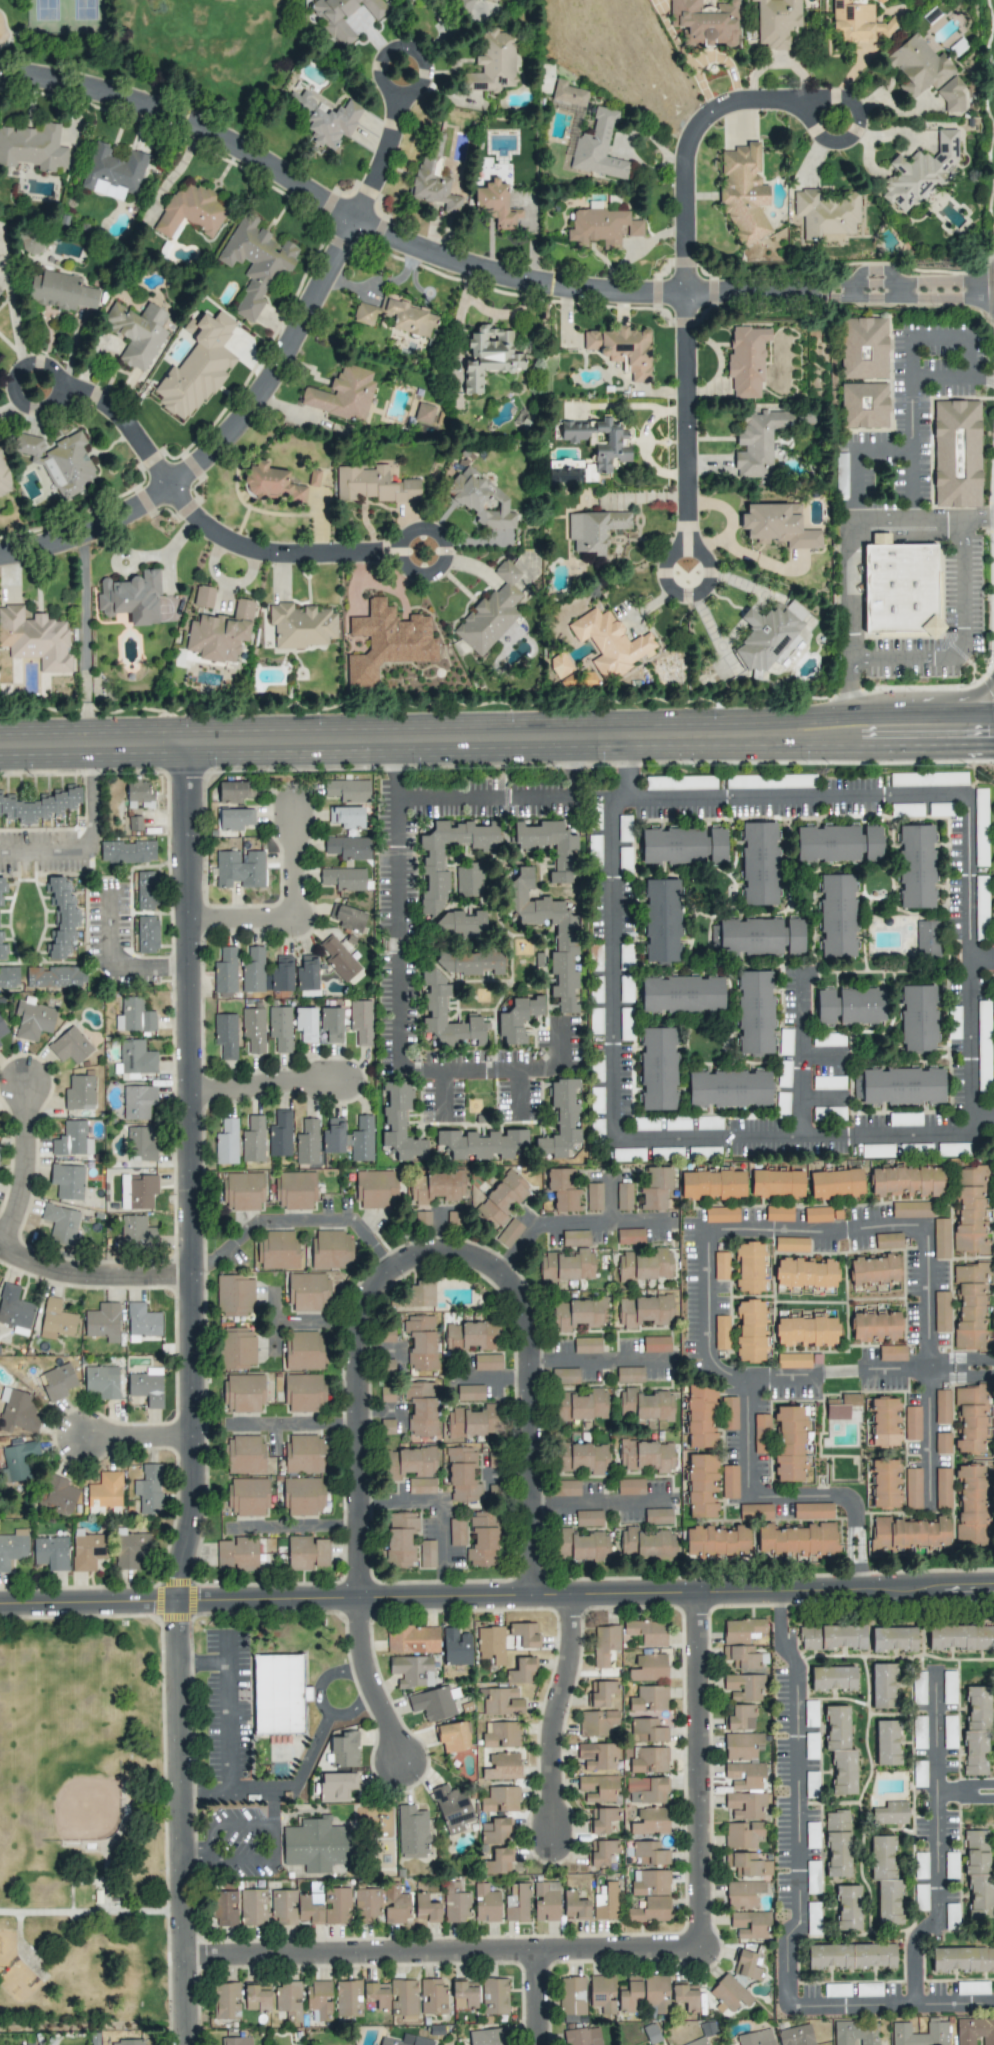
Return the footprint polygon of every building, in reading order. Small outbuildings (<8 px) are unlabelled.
[(342,19),(361,4),(375,21),(389,10),(381,0),(314,0),(309,4),(324,24),(321,27),(340,51),(356,38),(342,19)] [(470,10),(473,0),(439,0),(470,10)] [(737,42),(737,0),(729,0),(729,3),(714,3),(714,7),(700,7),(700,0),(669,0),(670,1),(670,27),(686,27),(686,32),(690,39),(699,39),(703,47),(704,46),(739,46),(737,42)] [(757,49),(789,49),(789,27),(800,27),(800,0),(749,0),(749,1),(757,1),(757,49)] [(840,32),(840,41),(875,41),(875,36),(893,36),(893,23),(873,23),(873,5),(849,5),(849,0),(832,0),(832,32),(840,32)] [(515,87),(515,32),(497,32),(497,28),(482,28),(482,56),(475,56),(475,65),(482,65),(482,73),(463,73),(463,91),(498,91),(498,87),(515,87)] [(953,114),(965,103),(957,93),(965,87),(953,72),(956,70),(942,53),(936,57),(916,32),(883,58),(892,70),(896,67),(906,80),(899,86),(909,100),(929,84),(953,114)] [(566,85),(567,81),(556,79),(550,100),(583,109),(588,91),(566,85)] [(362,108),(356,102),(347,99),(343,108),(336,106),(327,115),(303,90),(299,95),(290,91),(286,101),(308,124),(306,129),(321,146),(335,151),(341,135),(350,139),(362,108)] [(570,169),(626,179),(629,161),(604,157),(611,122),(615,123),(618,110),(596,106),(591,135),(577,132),(570,169)] [(40,122),(39,130),(0,127),(0,166),(16,167),(16,163),(37,164),(37,171),(55,172),(55,168),(66,169),(68,148),(58,147),(59,124),(40,122)] [(959,131),(939,128),(936,154),(932,159),(925,154),(913,152),(907,161),(896,153),(888,165),(894,169),(885,183),(883,193),(880,197),(892,206),(893,206),(904,213),(910,205),(918,206),(918,203),(932,184),(943,185),(950,175),(951,169),(954,164),(959,131)] [(415,200),(443,203),(442,213),(460,215),(462,196),(448,195),(450,177),(439,176),(444,132),(422,130),(415,200)] [(148,155),(127,149),(124,160),(106,155),(109,145),(94,140),(80,188),(122,200),(124,191),(136,195),(148,155)] [(743,247),(771,232),(759,208),(768,203),(768,185),(760,185),(760,176),(759,171),(759,141),(746,142),(746,146),(733,146),(733,151),(721,151),(721,170),(726,179),(719,182),(720,202),(735,231),(735,232),(743,247)] [(475,213),(493,212),(494,231),(515,230),(514,218),(522,218),(522,210),(507,210),(506,183),(498,184),(498,179),(484,180),(484,188),(475,188),(475,213)] [(153,231),(170,239),(179,220),(214,236),(228,206),(214,200),(217,195),(188,182),(182,193),(172,189),(153,231)] [(802,241),(846,242),(846,234),(854,234),(854,223),(858,223),(859,195),(820,194),(820,190),(794,189),(793,216),(803,216),(802,241)] [(216,260),(230,267),(235,257),(249,265),(243,275),(250,280),(232,312),(252,323),(265,300),(263,299),(281,267),(288,271),(301,249),(283,240),(280,246),(267,239),(270,234),(255,226),(259,219),(244,210),(216,260)] [(619,250),(620,235),(643,236),(643,220),(629,220),(629,210),(573,210),(572,229),(566,229),(566,241),(577,241),(577,246),(586,246),(586,240),(603,240),(602,250),(619,250)] [(77,276),(42,270),(41,276),(32,275),(27,302),(75,311),(76,305),(96,309),(100,289),(75,285),(77,276)] [(392,329),(429,339),(435,315),(427,313),(427,310),(407,305),(408,300),(383,294),(380,308),(357,302),(352,321),(373,326),(377,311),(395,316),(392,329)] [(166,331),(160,328),(168,313),(147,301),(139,316),(113,301),(100,324),(128,339),(117,359),(143,374),(166,331)] [(184,424),(207,390),(213,394),(237,358),(221,347),(237,323),(218,310),(212,319),(203,312),(196,322),(190,318),(182,330),(197,340),(177,369),(171,365),(153,391),(163,398),(157,406),(184,424)] [(887,378),(886,318),(840,318),(841,379),(887,378)] [(482,370),(524,371),(524,354),(512,353),(512,330),(489,329),(489,325),(476,324),(476,333),(468,333),(468,347),(470,347),(470,360),(464,360),(463,394),(482,394),(482,370)] [(649,330),(627,330),(627,325),(615,325),(615,331),(583,331),(584,350),(600,350),(600,360),(627,360),(627,383),(649,382),(649,330)] [(762,398),(762,341),(771,341),(771,328),(731,327),(730,353),(727,353),(727,378),(732,378),(731,398),(762,398)] [(299,406),(364,422),(375,382),(370,380),(373,371),(339,363),(332,393),(304,386),(299,406)] [(888,427),(887,383),(840,384),(841,428),(888,427)] [(934,507),(980,507),(979,401),(933,401),(934,507)] [(435,407),(418,402),(413,421),(430,426),(435,407)] [(772,427),(791,428),(791,412),(738,411),(738,445),(744,445),(744,451),(734,451),(734,477),(772,477),(772,427)] [(561,422),(561,441),(592,440),(592,434),(606,433),(606,442),(594,442),(594,473),(610,472),(610,461),(630,460),(630,445),(626,446),(626,430),(619,430),(619,423),(610,423),(610,417),(601,417),(601,421),(561,422)] [(43,439),(16,433),(13,452),(31,455),(29,464),(42,459),(59,500),(94,485),(96,476),(82,445),(86,443),(81,431),(55,442),(53,450),(40,456),(43,439)] [(4,445),(0,446),(0,497),(10,496),(4,445)] [(307,487),(287,484),(289,472),(266,468),(268,461),(256,459),(255,466),(249,465),(244,494),(261,497),(261,494),(290,499),(289,502),(304,504),(307,487)] [(336,466),(336,498),(375,498),(375,501),(394,501),(395,511),(413,510),(413,502),(420,501),(420,480),(389,481),(388,464),(373,464),(374,469),(361,470),(361,466),(336,466)] [(508,498),(466,464),(443,492),(459,504),(461,504),(467,509),(475,510),(475,521),(484,528),(515,529),(515,512),(508,512),(508,498)] [(822,548),(821,529),(800,530),(800,503),(746,504),(746,514),(740,514),(740,529),(746,529),(746,539),(756,539),(756,544),(769,544),(769,541),(786,541),(787,549),(822,548)] [(573,552),(594,552),(594,556),(605,556),(605,529),(631,529),(630,512),(567,513),(568,540),(573,540),(573,552)] [(871,544),(889,544),(889,533),(872,533),(871,544)] [(863,545),(864,632),(922,631),(922,634),(938,634),(937,544),(863,545)] [(519,613),(512,607),(523,594),(512,584),(522,573),(505,558),(492,572),(503,581),(486,601),(482,597),(452,632),(481,657),(519,613)] [(158,624),(157,595),(160,595),(159,568),(141,569),(141,576),(129,576),(129,581),(110,582),(109,578),(100,578),(100,594),(96,594),(97,615),(129,613),(130,626),(158,624)] [(214,587),(196,585),(194,606),(212,608),(214,587)] [(437,662),(437,638),(430,638),(430,615),(408,615),(408,621),(395,621),(395,606),(385,606),(385,596),(368,597),(368,617),(349,617),(349,636),(367,636),(368,655),(346,655),(347,687),(377,686),(376,663),(437,662)] [(254,601),(236,598),(232,619),(199,613),(197,622),(190,620),(185,651),(199,653),(198,658),(235,664),(239,640),(248,642),(254,601)] [(733,650),(746,672),(756,666),(751,677),(760,681),(765,670),(776,675),(781,672),(793,644),(800,640),(797,636),(803,623),(800,618),(806,614),(801,604),(792,600),(784,605),(776,602),(773,608),(761,615),(748,609),(740,614),(748,629),(741,645),(733,650)] [(275,649),(328,646),(328,639),(337,638),(336,610),(315,611),(315,605),(302,606),(302,609),(293,610),(292,602),(268,604),(269,625),(273,625),(275,649)] [(71,654),(68,654),(67,620),(46,620),(46,613),(32,614),(32,620),(23,620),(23,605),(0,605),(0,646),(9,646),(9,658),(39,657),(39,673),(71,672),(71,654)] [(567,623),(577,643),(588,638),(597,656),(591,660),(601,680),(658,651),(648,631),(628,642),(618,621),(614,623),(608,610),(599,614),(596,608),(567,623)] [(547,660),(558,679),(574,669),(563,651),(547,660)] [(890,774),(890,787),(967,785),(967,772),(890,774)] [(148,782),(139,782),(139,778),(126,778),(126,801),(141,801),(141,808),(154,808),(153,790),(148,790),(148,782)] [(369,780),(324,781),(324,796),(339,796),(339,803),(370,802),(369,780)] [(218,782),(219,804),(242,804),(242,799),(254,799),(254,782),(218,782)] [(4,812),(6,818),(18,821),(35,825),(37,817),(48,820),(50,812),(62,815),(65,807),(76,811),(82,788),(66,784),(64,792),(53,789),(51,797),(40,794),(38,800),(28,804),(15,800),(13,794),(2,797),(0,791),(0,814),(4,812)] [(364,807),(328,807),(329,823),(340,823),(340,829),(364,829),(364,807)] [(218,831),(242,831),(242,825),(254,825),(254,809),(218,809),(218,831)] [(630,816),(618,816),(619,841),(631,841),(630,816)] [(441,842),(496,851),(500,821),(488,819),(487,825),(473,828),(472,822),(468,821),(455,824),(454,827),(449,828),(447,822),(434,819),(432,832),(419,835),(417,849),(427,850),(426,857),(423,858),(420,875),(427,877),(425,890),(422,891),(419,914),(427,915),(443,912),(449,872),(442,871),(444,859),(441,842)] [(554,848),(554,872),(548,872),(548,883),(571,883),(571,850),(577,850),(577,833),(562,833),(562,821),(538,821),(538,827),(523,827),(523,821),(514,821),(515,848),(554,848)] [(776,905),(777,823),(743,822),(742,905),(776,905)] [(901,909),(935,907),(932,825),(898,826),(901,909)] [(796,862),(859,861),(859,853),(864,853),(864,861),(882,861),(882,826),(863,826),(863,834),(859,834),(859,826),(796,827),(796,862)] [(726,862),(726,828),(706,828),(641,829),(642,864),(726,862)] [(600,835),(590,835),(589,867),(600,867),(600,859),(599,859),(600,835)] [(324,838),(324,854),(339,854),(339,860),(370,860),(369,837),(324,838)] [(155,841),(100,842),(101,863),(155,862),(155,841)] [(264,887),(264,850),(245,851),(245,862),(240,862),(240,851),(216,851),(216,888),(231,888),(231,881),(240,881),(240,888),(264,887)] [(455,867),(456,897),(483,896),(482,862),(467,863),(467,867),(455,867)] [(556,925),(555,951),(550,951),(549,975),(555,975),(555,986),(550,986),(549,997),(558,998),(557,1013),(578,1013),(578,1004),(573,1004),(573,994),(578,994),(580,916),(564,915),(565,901),(549,901),(549,899),(526,898),(527,889),(532,889),(532,867),(517,866),(517,877),(508,877),(507,912),(518,912),(518,924),(556,925)] [(365,868),(320,869),(320,885),(335,885),(335,891),(365,891),(365,868)] [(137,910),(157,909),(155,871),(133,872),(133,887),(136,887),(137,910)] [(855,957),(855,874),(820,875),(821,957),(855,957)] [(53,878),(48,879),(45,891),(45,893),(51,892),(49,903),(50,906),(56,907),(54,916),(56,930),(51,931),(50,933),(52,944),(45,945),(48,961),(64,958),(65,952),(71,953),(70,945),(76,944),(73,927),(80,926),(77,909),(73,908),(75,901),(74,896),(68,895),(70,887),(69,881),(53,878)] [(680,962),(679,879),(644,880),(645,962),(680,962)] [(328,918),(339,921),(338,927),(362,933),(367,912),(332,903),(328,918)] [(486,910),(473,911),(473,916),(463,916),(463,911),(437,912),(438,938),(486,938),(486,910)] [(157,916),(137,916),(138,953),(158,953),(157,916)] [(803,918),(784,919),(783,918),(719,920),(719,925),(710,926),(711,952),(743,951),(743,955),(782,954),(782,946),(786,945),(786,954),(804,953),(803,918)] [(940,956),(939,920),(916,921),(917,957),(940,956)] [(361,967),(330,934),(318,944),(328,955),(324,959),(345,982),(361,967)] [(236,947),(220,946),(219,962),(214,962),(213,992),(235,993),(236,947)] [(244,992),(264,991),(263,946),(243,946),(244,992)] [(502,973),(502,951),(438,951),(438,974),(480,975),(480,973),(502,973)] [(292,991),(292,955),(275,955),(275,968),(272,968),(271,991),(292,991)] [(317,956),(301,956),(301,967),(296,967),(296,990),(317,989),(317,956)] [(19,987),(18,966),(0,967),(0,988),(19,987)] [(26,967),(26,988),(84,987),(84,969),(77,969),(77,967),(41,967),(26,967)] [(444,1023),(444,996),(450,996),(450,984),(444,984),(444,971),(421,971),(421,986),(425,986),(425,1019),(422,1019),(422,1033),(435,1033),(435,1046),(486,1046),(486,1023),(480,1023),(480,1016),(466,1016),(466,1023),(444,1023)] [(738,1054),(773,1054),(773,971),(738,971),(738,1054)] [(724,1012),(723,976),(641,978),(641,1013),(724,1012)] [(900,986),(901,1051),(937,1051),(936,1010),(935,1010),(935,985),(900,986)] [(816,989),(817,1025),(836,1024),(883,1023),(883,988),(836,989),(816,989)] [(15,1038),(37,1042),(39,1031),(52,1033),(57,1009),(33,1004),(34,1000),(18,996),(14,1014),(19,1015),(15,1038)] [(115,1031),(155,1031),(155,1011),(142,1011),(142,997),(121,997),(121,1016),(115,1016),(115,1031)] [(543,1017),(543,997),(511,997),(512,1011),(498,1011),(498,1037),(505,1037),(505,1044),(524,1044),(524,1017),(543,1017)] [(350,1031),(355,1031),(356,1046),(372,1046),(371,1000),(349,1001),(350,1031)] [(291,1052),(290,1007),(268,1007),(269,1038),(275,1038),(275,1053),(291,1052)] [(301,1043),(316,1043),(316,1007),(294,1007),(295,1031),(300,1031),(301,1043)] [(342,1007),(320,1008),(321,1031),(326,1031),(326,1043),(342,1043),(342,1007)] [(264,1008),(242,1009),(242,1038),(248,1038),(248,1054),(265,1054),(264,1008)] [(237,1060),(236,1014),(214,1014),(214,1045),(220,1044),(220,1060),(237,1060)] [(60,1063),(69,1057),(74,1065),(93,1051),(74,1025),(47,1044),(60,1063)] [(641,1110),(676,1110),(675,1028),(641,1028),(641,1110)] [(779,1055),(792,1055),(792,1029),(780,1029),(779,1055)] [(845,1033),(812,1034),(813,1047),(845,1046),(845,1033)] [(156,1051),(144,1051),(144,1039),(120,1040),(121,1074),(157,1073),(156,1051)] [(944,1068),(861,1069),(861,1075),(853,1075),(854,1103),(944,1103),(944,1068)] [(688,1106),(770,1106),(771,1072),(688,1071),(688,1106)] [(64,1088),(64,1110),(94,1110),(94,1075),(69,1075),(68,1088),(64,1088)] [(813,1089),(845,1089),(845,1076),(813,1076),(813,1089)] [(556,1137),(535,1137),(535,1158),(572,1158),(572,1144),(580,1144),(580,1129),(576,1129),(577,1104),(573,1104),(573,1094),(580,1094),(580,1080),(550,1080),(550,1109),(556,1109),(556,1137)] [(405,1139),(405,1110),(412,1110),(411,1082),(380,1083),(380,1093),(387,1093),(387,1107),(384,1107),(385,1132),(381,1132),(381,1147),(393,1147),(394,1161),(427,1160),(427,1139),(405,1139)] [(156,1086),(122,1086),(123,1120),(149,1120),(149,1105),(156,1105),(156,1086)] [(268,1126),(268,1156),(291,1156),(290,1109),(274,1110),(274,1126),(268,1126)] [(921,1112),(889,1114),(890,1126),(922,1124),(921,1112)] [(242,1162),(264,1161),(263,1115),(247,1115),(248,1131),(241,1131),(242,1162)] [(373,1161),(372,1115),(356,1115),(357,1133),(344,1133),(343,1117),(326,1118),(326,1130),(322,1130),(323,1153),(348,1152),(348,1161),(373,1161)] [(665,1129),(690,1130),(690,1118),(665,1117),(665,1129)] [(696,1129),(718,1129),(718,1117),(696,1117),(696,1129)] [(238,1163),(237,1118),(221,1118),(221,1134),(215,1134),(215,1164),(238,1163)] [(295,1134),(296,1164),(318,1164),(318,1118),(301,1119),(301,1134),(295,1134)] [(635,1119),(636,1131),(659,1130),(658,1118),(635,1119)] [(92,1154),(92,1138),(86,1138),(85,1120),(63,1121),(63,1138),(51,1138),(51,1155),(92,1154)] [(128,1161),(156,1161),(155,1126),(127,1127),(128,1161)] [(436,1159),(466,1159),(491,1158),(491,1159),(527,1158),(526,1129),(501,1130),(501,1131),(487,1132),(487,1137),(476,1137),(476,1131),(462,1132),(462,1130),(435,1131),(436,1159)] [(644,1148),(612,1148),(612,1161),(644,1161),(644,1148)] [(56,1199),(82,1200),(84,1165),(50,1164),(50,1184),(56,1184),(56,1199)] [(955,1169),(955,1253),(989,1253),(989,1165),(975,1165),(974,1169),(955,1169)] [(672,1189),(672,1167),(647,1167),(648,1186),(640,1186),(641,1210),(666,1210),(666,1190),(672,1189)] [(871,1168),(872,1196),(884,1196),(944,1196),(943,1167),(871,1168)] [(547,1191),(554,1191),(554,1211),(579,1212),(579,1189),(573,1189),(573,1168),(547,1168),(547,1191)] [(809,1172),(811,1198),(863,1195),(862,1169),(809,1172)] [(396,1170),(355,1171),(356,1201),(360,1201),(360,1209),(397,1208),(396,1170)] [(510,1170),(473,1209),(493,1229),(530,1190),(510,1170)] [(680,1171),(681,1199),(746,1198),(745,1170),(680,1171)] [(803,1171),(752,1170),(751,1197),(803,1198),(803,1171)] [(262,1172),(223,1173),(224,1210),(263,1209),(262,1172)] [(315,1172),(276,1172),(276,1209),(315,1209),(315,1172)] [(464,1172),(409,1173),(409,1205),(430,1204),(430,1196),(442,1196),(442,1200),(464,1199),(464,1172)] [(120,1209),(152,1209),(152,1195),(157,1195),(158,1175),(121,1174),(120,1209)] [(602,1183),(587,1183),(587,1210),(602,1210),(602,1183)] [(617,1210),(632,1210),(632,1183),(617,1183),(617,1210)] [(932,1202),(892,1202),(892,1217),(932,1217),(932,1202)] [(40,1219),(52,1222),(48,1241),(73,1248),(82,1212),(43,1203),(40,1219)] [(765,1221),(792,1221),(793,1206),(766,1206),(765,1221)] [(705,1222),(738,1222),(738,1207),(704,1207),(705,1222)] [(805,1223),(832,1221),(831,1207),(804,1208),(805,1223)] [(430,1212),(415,1212),(415,1225),(430,1226),(430,1212)] [(122,1245),(156,1243),(155,1227),(146,1228),(146,1215),(120,1216),(122,1245)] [(509,1248),(523,1225),(510,1217),(496,1241),(509,1248)] [(948,1259),(949,1219),(934,1219),(933,1259),(948,1259)] [(617,1229),(617,1245),(644,1244),(644,1228),(617,1229)] [(258,1269),(297,1268),(296,1230),(257,1231),(258,1269)] [(589,1230),(562,1231),(562,1246),(590,1245),(589,1230)] [(312,1232),(312,1269),(352,1268),(351,1231),(312,1232)] [(875,1234),(876,1249),(903,1248),(902,1233),(875,1234)] [(775,1251),(808,1252),(808,1238),(775,1237),(775,1251)] [(763,1243),(736,1243),(736,1292),(762,1293),(763,1243)] [(655,1253),(618,1252),(618,1279),(671,1280),(672,1248),(655,1248),(655,1253)] [(594,1279),(594,1249),(575,1249),(575,1254),(540,1254),(540,1288),(566,1288),(566,1279),(594,1279)] [(714,1279),(728,1279),(729,1252),(714,1252),(714,1279)] [(852,1285),(899,1281),(897,1255),(850,1258),(852,1285)] [(775,1286),(836,1288),(836,1260),(776,1258),(775,1286)] [(955,1350),(984,1351),(988,1262),(975,1261),(975,1266),(953,1265),(953,1285),(958,1285),(955,1350)] [(288,1273),(289,1312),(330,1311),(329,1273),(288,1273)] [(216,1315),(253,1316),(254,1279),(246,1279),(246,1275),(217,1275),(216,1315)] [(434,1306),(433,1280),(415,1280),(415,1291),(390,1291),(391,1308),(434,1306)] [(20,1286),(3,1282),(0,1295),(0,1322),(13,1325),(11,1332),(27,1336),(34,1304),(17,1300),(20,1286)] [(935,1331),(948,1331),(947,1292),(934,1292),(935,1331)] [(39,1337),(56,1339),(57,1334),(73,1337),(76,1314),(59,1312),(61,1298),(46,1296),(39,1337)] [(618,1296),(618,1328),(638,1328),(638,1321),(650,1321),(650,1325),(672,1325),(672,1296),(618,1296)] [(551,1332),(572,1332),(572,1323),(584,1323),(584,1327),(606,1327),(607,1300),(552,1299),(551,1332)] [(763,1337),(764,1301),(736,1300),(735,1319),(738,1319),(737,1360),(767,1361),(768,1337),(763,1337)] [(84,1310),(85,1336),(106,1336),(106,1343),(119,1343),(118,1302),(98,1302),(98,1310),(84,1310)] [(127,1335),(161,1335),(161,1313),(144,1313),(144,1302),(128,1302),(127,1335)] [(852,1314),(852,1341),(900,1341),(899,1313),(852,1314)] [(434,1315),(403,1316),(404,1336),(411,1336),(412,1348),(408,1348),(408,1370),(436,1370),(434,1315)] [(714,1316),(715,1350),(729,1350),(728,1315),(714,1316)] [(776,1317),(776,1345),(801,1344),(801,1347),(837,1346),(836,1316),(776,1317)] [(445,1322),(446,1351),(467,1350),(467,1346),(478,1346),(478,1349),(499,1349),(498,1322),(445,1322)] [(248,1369),(248,1364),(255,1364),(255,1328),(220,1329),(220,1370),(248,1369)] [(394,1342),(394,1331),(381,1330),(380,1342),(394,1342)] [(285,1370),(326,1369),(325,1332),(285,1332),(285,1370)] [(670,1336),(643,1337),(643,1352),(670,1352),(670,1336)] [(601,1352),(601,1338),(574,1338),(574,1353),(601,1352)] [(906,1360),(906,1345),(879,1346),(879,1361),(906,1360)] [(811,1353),(777,1354),(777,1368),(811,1368),(811,1353)] [(474,1355),(474,1370),(502,1370),(501,1354),(474,1355)] [(78,1384),(68,1362),(37,1375),(49,1403),(67,1395),(65,1390),(78,1384)] [(394,1363),(385,1363),(385,1374),(394,1374),(394,1363)] [(118,1366),(84,1367),(84,1392),(98,1392),(98,1400),(118,1400),(118,1366)] [(643,1367),(616,1367),(617,1383),(643,1382),(643,1367)] [(127,1373),(127,1396),(147,1396),(146,1408),(162,1409),(162,1368),(145,1368),(145,1374),(127,1373)] [(579,1368),(551,1369),(552,1384),(579,1383),(579,1368)] [(324,1374),(284,1375),(284,1405),(288,1405),(289,1412),(325,1412),(324,1374)] [(263,1375),(223,1375),(224,1412),(263,1412),(263,1375)] [(435,1382),(405,1382),(405,1402),(411,1402),(411,1414),(409,1414),(409,1436),(435,1436),(435,1382)] [(954,1388),(954,1407),(959,1407),(959,1439),(955,1439),(955,1453),(989,1453),(988,1383),(976,1383),(976,1387),(954,1388)] [(715,1385),(688,1384),(687,1447),(717,1448),(717,1432),(715,1432),(715,1385)] [(484,1400),(484,1385),(456,1386),(457,1401),(484,1400)] [(11,1433),(13,1427),(37,1432),(40,1417),(32,1416),(37,1395),(2,1387),(0,1397),(0,1401),(3,1402),(0,1418),(0,1431),(11,1433)] [(381,1402),(394,1402),(394,1388),(380,1388),(381,1402)] [(555,1420),(608,1419),(608,1388),(588,1388),(588,1393),(555,1394),(555,1420)] [(674,1419),(673,1392),(636,1393),(636,1389),(619,1389),(619,1420),(674,1419)] [(935,1390),(935,1424),(950,1423),(949,1390),(935,1390)] [(826,1420),(849,1420),(849,1405),(861,1405),(861,1393),(840,1393),(841,1399),(826,1399),(826,1420)] [(737,1430),(737,1397),(722,1397),(722,1430),(737,1430)] [(872,1445),(899,1446),(900,1399),(870,1398),(870,1411),(872,1411),(872,1445)] [(447,1408),(447,1436),(499,1435),(499,1403),(482,1403),(482,1412),(469,1412),(469,1408),(447,1408)] [(803,1481),(803,1469),(811,1469),(811,1456),(813,1456),(811,1405),(774,1406),(777,1482),(803,1481)] [(920,1440),(920,1407),(904,1407),(905,1440),(920,1440)] [(768,1414),(754,1414),(754,1453),(768,1453),(768,1414)] [(395,1434),(394,1419),(380,1419),(380,1434),(395,1434)] [(950,1433),(935,1433),(935,1453),(950,1453),(950,1433)] [(263,1435),(229,1436),(230,1444),(224,1444),(224,1474),(263,1473),(263,1435)] [(286,1474),(322,1473),(322,1454),(326,1454),(326,1443),(320,1443),(320,1435),(285,1435),(286,1474)] [(619,1441),(619,1470),(641,1470),(641,1465),(654,1465),(654,1472),(673,1472),(674,1442),(619,1441)] [(1,1446),(5,1483),(30,1480),(27,1457),(39,1455),(37,1442),(1,1446)] [(557,1470),(589,1471),(589,1475),(608,1475),(608,1444),(557,1443),(557,1470)] [(449,1502),(482,1501),(482,1482),(472,1482),(472,1469),(475,1469),(475,1447),(448,1448),(449,1502)] [(435,1448),(385,1449),(385,1480),(402,1480),(402,1476),(436,1475),(435,1448)] [(688,1517),(717,1517),(717,1503),(711,1503),(711,1493),(716,1493),(716,1454),(688,1454),(688,1517)] [(872,1507),(900,1507),(900,1460),(872,1460),(872,1470),(872,1507)] [(133,1480),(133,1496),(139,1496),(139,1515),(161,1515),(161,1464),(142,1464),(142,1480),(133,1480)] [(737,1465),(722,1466),(722,1499),(738,1498),(737,1465)] [(986,1546),(986,1466),(956,1465),(956,1478),(958,1478),(958,1546),(986,1546)] [(921,1508),(921,1468),(905,1469),(906,1509),(921,1508)] [(951,1468),(936,1468),(935,1509),(950,1509),(951,1468)] [(87,1484),(87,1508),(121,1507),(121,1471),(99,1471),(99,1484),(87,1484)] [(68,1479),(48,1473),(37,1506),(70,1517),(79,1489),(67,1485),(68,1479)] [(267,1478),(228,1479),(229,1516),(268,1515),(267,1478)] [(283,1478),(283,1515),(323,1515),(324,1478),(283,1478)] [(435,1493),(435,1478),(408,1478),(408,1494),(435,1493)] [(644,1479),(617,1479),(618,1495),(644,1494),(644,1479)] [(793,1504),(794,1520),(833,1519),(833,1503),(793,1504)] [(772,1504),(740,1504),(740,1520),(772,1519),(772,1504)] [(671,1509),(644,1509),(645,1524),(672,1523),(671,1509)] [(575,1511),(576,1526),(602,1526),(602,1510),(575,1511)] [(498,1512),(470,1512),(470,1534),(474,1534),(474,1546),(466,1546),(466,1566),(498,1566),(498,1512)] [(387,1567),(415,1567),(414,1544),(410,1544),(410,1533),(418,1533),(418,1513),(386,1513),(387,1567)] [(872,1556),(914,1554),(914,1547),(938,1547),(938,1552),(949,1551),(948,1517),(935,1517),(935,1519),(889,1522),(889,1517),(870,1517),(872,1556)] [(450,1546),(465,1545),(464,1519),(449,1519),(450,1546)] [(758,1556),(800,1555),(800,1556),(836,1555),(836,1523),(806,1523),(806,1528),(772,1529),(772,1524),(757,1525),(758,1556)] [(748,1558),(749,1526),(734,1526),(734,1531),(711,1530),(711,1527),(686,1527),(685,1556),(748,1558)] [(608,1560),(608,1534),(573,1534),(573,1528),(556,1528),(556,1560),(608,1560)] [(620,1559),(675,1559),(674,1532),(639,1532),(639,1528),(620,1528),(620,1559)] [(9,1572),(9,1559),(28,1559),(28,1529),(13,1529),(13,1535),(0,1535),(0,1573),(9,1572)] [(148,1533),(115,1535),(116,1570),(137,1569),(137,1559),(149,1558),(148,1533)] [(95,1559),(106,1559),(106,1535),(73,1535),(72,1571),(95,1572),(95,1559)] [(287,1536),(288,1571),(311,1570),(311,1566),(329,1566),(328,1539),(312,1539),(312,1536),(287,1536)] [(33,1564),(47,1564),(47,1571),(68,1571),(68,1537),(33,1537),(33,1564)] [(258,1570),(257,1537),(234,1537),(234,1541),(216,1541),(217,1570),(258,1570)] [(419,1541),(420,1568),(435,1568),(435,1540),(419,1541)] [(723,1619),(723,1660),(733,1661),(733,1669),(760,1669),(760,1663),(767,1663),(767,1653),(754,1653),(754,1645),(748,1645),(748,1633),(765,1633),(766,1620),(723,1619)] [(666,1646),(665,1620),(623,1621),(624,1635),(641,1635),(641,1647),(666,1646)] [(535,1623),(509,1623),(509,1636),(514,1636),(514,1649),(540,1649),(540,1634),(536,1634),(535,1623)] [(439,1653),(438,1625),(386,1627),(387,1654),(439,1653)] [(800,1626),(800,1650),(865,1649),(865,1625),(800,1626)] [(594,1668),(608,1668),(608,1651),(620,1650),(620,1626),(594,1626),(594,1668)] [(928,1626),(928,1649),(993,1649),(993,1626),(928,1626)] [(471,1664),(470,1633),(458,1633),(458,1627),(443,1627),(444,1665),(471,1664)] [(477,1627),(478,1658),(492,1658),(492,1666),(504,1666),(503,1627),(477,1627)] [(917,1628),(872,1627),(871,1651),(916,1651),(917,1628)] [(254,1733),(303,1733),(303,1701),(311,1700),(311,1687),(303,1687),(302,1654),(253,1655),(254,1733)] [(667,1654),(635,1654),(635,1669),(628,1669),(627,1680),(666,1681),(667,1654)] [(432,1656),(389,1657),(389,1676),(397,1676),(397,1688),(432,1687),(432,1656)] [(516,1658),(516,1670),(506,1670),(506,1683),(531,1683),(531,1673),(536,1672),(536,1658),(516,1658)] [(895,1663),(871,1664),(872,1709),(895,1708),(895,1663)] [(810,1667),(811,1691),(856,1690),(856,1667),(810,1667)] [(925,1672),(912,1672),(913,1704),(925,1704),(925,1672)] [(723,1675),(723,1690),(730,1690),(730,1701),(763,1701),(763,1674),(723,1675)] [(591,1681),(590,1693),(587,1693),(587,1707),(608,1707),(608,1694),(617,1694),(617,1682),(591,1681)] [(407,1696),(411,1712),(422,1709),(426,1723),(457,1715),(450,1685),(407,1696)] [(667,1686),(636,1686),(636,1697),(628,1697),(629,1711),(667,1711),(667,1686)] [(990,1686),(965,1687),(965,1775),(988,1775),(987,1729),(990,1729),(990,1686)] [(483,1715),(524,1714),(523,1698),(517,1698),(517,1688),(477,1689),(477,1697),(483,1697),(483,1715)] [(723,1730),(754,1730),(754,1704),(731,1705),(732,1716),(723,1716),(723,1730)] [(825,1706),(825,1751),(832,1751),(832,1795),(856,1795),(855,1750),(849,1750),(849,1706),(825,1706)] [(618,1711),(579,1711),(579,1736),(617,1736),(618,1711)] [(913,1749),(926,1748),(925,1716),(913,1716),(913,1749)] [(658,1719),(631,1718),(630,1742),(668,1742),(668,1727),(658,1727),(658,1719)] [(876,1765),(899,1765),(899,1720),(875,1720),(876,1765)] [(468,1721),(435,1725),(438,1744),(442,1743),(443,1752),(471,1749),(468,1721)] [(490,1722),(490,1733),(481,1733),(482,1747),(520,1746),(520,1721),(490,1722)] [(358,1731),(340,1731),(340,1737),(331,1737),(331,1767),(357,1767),(358,1731)] [(724,1734),(725,1762),(724,1762),(725,1779),(731,1778),(731,1790),(761,1789),(761,1776),(765,1776),(764,1763),(756,1763),(756,1751),(763,1751),(763,1733),(724,1734)] [(577,1757),(583,1757),(584,1770),(614,1770),(614,1757),(618,1757),(618,1743),(577,1744),(577,1757)] [(631,1772),(668,1773),(668,1747),(631,1747),(631,1772)] [(519,1753),(488,1753),(489,1767),(482,1767),(482,1779),(520,1778),(519,1753)] [(357,1773),(319,1773),(319,1802),(349,1802),(348,1789),(357,1789),(357,1773)] [(617,1775),(577,1776),(578,1792),(584,1792),(584,1803),(613,1802),(613,1789),(618,1789),(617,1775)] [(667,1803),(667,1777),(627,1778),(627,1803),(667,1803)] [(474,1820),(464,1788),(450,1792),(447,1783),(431,1788),(447,1836),(465,1831),(462,1824),(474,1820)] [(518,1786),(487,1787),(487,1797),(480,1797),(480,1812),(518,1811),(518,1786)] [(732,1820),(762,1819),(762,1809),(766,1809),(766,1792),(724,1794),(725,1808),(732,1808),(732,1820)] [(908,1824),(907,1801),(884,1802),(884,1808),(872,1808),(872,1824),(908,1824)] [(427,1811),(415,1811),(415,1805),(397,1805),(398,1857),(426,1856),(426,1841),(428,1841),(427,1811)] [(629,1822),(630,1834),(669,1833),(668,1807),(636,1808),(637,1822),(629,1822)] [(608,1833),(608,1821),(619,1820),(618,1808),(591,1808),(591,1819),(588,1819),(588,1834),(608,1833)] [(850,1877),(850,1811),(826,1811),(826,1877),(850,1877)] [(283,1865),(304,1865),(304,1873),(330,1873),(330,1864),(350,1864),(351,1826),(330,1826),(330,1814),(320,1814),(320,1819),(300,1819),(300,1827),(283,1827),(283,1865)] [(480,1844),(511,1843),(510,1818),(490,1818),(490,1823),(480,1823),(480,1844)] [(725,1823),(725,1849),(756,1848),(756,1839),(764,1839),(763,1822),(725,1823)] [(990,1920),(991,1831),(967,1831),(967,1920),(990,1920)] [(870,1836),(870,1880),(877,1880),(877,1924),(901,1924),(901,1880),(894,1880),(894,1836),(870,1836)] [(618,1840),(590,1841),(591,1851),(587,1851),(587,1867),(608,1866),(607,1853),(618,1853),(618,1840)] [(659,1841),(631,1841),(632,1857),(639,1857),(639,1865),(669,1864),(669,1850),(659,1850),(659,1841)] [(483,1874),(512,1874),(511,1848),(492,1848),(492,1861),(483,1861),(483,1874)] [(758,1852),(725,1853),(725,1867),(735,1867),(735,1877),(771,1876),(771,1854),(758,1854),(758,1852)] [(669,1870),(631,1870),(631,1895),(644,1895),(644,1909),(627,1908),(627,1921),(668,1921),(669,1870)] [(460,1882),(445,1881),(443,1922),(468,1923),(469,1893),(460,1892),(460,1882)] [(764,1881),(726,1882),(726,1909),(758,1909),(757,1894),(765,1894),(764,1881)] [(534,1921),(559,1921),(558,1882),(534,1882),(534,1921)] [(355,1889),(355,1923),(382,1923),(410,1922),(409,1893),(399,1894),(398,1883),(383,1883),(383,1888),(355,1889)] [(499,1921),(498,1891),(488,1891),(488,1883),(474,1883),(475,1922),(499,1921)] [(529,1884),(510,1883),(510,1896),(505,1895),(504,1920),(528,1921),(529,1884)] [(594,1894),(593,1919),(617,1919),(617,1883),(599,1883),(598,1894),(594,1894)] [(860,1885),(836,1886),(836,1931),(861,1930),(860,1885)] [(323,1894),(297,1894),(298,1924),(350,1923),(350,1888),(323,1888),(323,1894)] [(240,1889),(240,1925),(266,1926),(266,1889),(240,1889)] [(297,1890),(272,1890),(271,1925),(296,1925),(297,1890)] [(563,1890),(564,1918),(589,1917),(589,1900),(576,1900),(576,1890),(563,1890)] [(237,1891),(212,1891),(212,1919),(216,1919),(216,1926),(236,1927),(237,1891)] [(440,1920),(440,1902),(428,1903),(427,1892),(414,1893),(415,1921),(440,1920)] [(729,1927),(736,1928),(736,1939),(765,1940),(766,1926),(770,1926),(771,1912),(730,1911),(729,1927)] [(896,1944),(807,1945),(808,1968),(896,1967),(896,1944)] [(993,1971),(993,1947),(931,1948),(932,1972),(993,1971)] [(731,1974),(760,1981),(763,1969),(753,1967),(756,1953),(738,1948),(731,1974)] [(731,2012),(740,2002),(746,2008),(754,1999),(726,1972),(709,1991),(731,2012)] [(640,1975),(627,1975),(627,1990),(618,1990),(618,2012),(641,2012),(640,1975)] [(645,2014),(671,2013),(670,1975),(644,1975),(645,2014)] [(614,2014),(615,1976),(590,1976),(589,2007),(601,2007),(600,2014),(614,2014)] [(585,2015),(585,1977),(559,1977),(560,2015),(585,2015)] [(420,1979),(421,2015),(445,2014),(444,1978),(420,1979)] [(507,2014),(508,1978),(482,1978),(482,2014),(507,2014)] [(330,1980),(306,1981),(307,2009),(317,2009),(317,2022),(331,2021),(330,1980)] [(361,1980),(335,1981),(336,2018),(362,2017),(361,1980)] [(417,2015),(416,1980),(391,1980),(391,2015),(417,2015)] [(300,2021),(301,1982),(277,1981),(276,2012),(286,2012),(285,2021),(300,2021)] [(453,2009),(478,2009),(477,1981),(452,1982),(453,2009)] [(988,1981),(957,1982),(957,1994),(988,1993),(988,1981)] [(214,2019),(239,2019),(239,2001),(239,1983),(213,1983),(214,2019)] [(363,1984),(363,2000),(376,2000),(376,2010),(389,2009),(388,1983),(363,1984)] [(269,1985),(244,1986),(245,2011),(270,2011),(269,1985)] [(685,2013),(698,2012),(697,1985),(671,1985),(672,2003),(685,2002),(685,2013)] [(891,2044),(947,2044),(947,2021),(936,2021),(936,2018),(926,2018),(926,2034),(910,2034),(910,2022),(891,2022),(891,2044)] [(974,2037),(982,2037),(982,2044),(993,2044),(993,2018),(956,2019),(957,2044),(974,2044),(974,2037)] [(833,2022),(834,2044),(852,2044),(852,2040),(860,2040),(860,2044),(878,2044),(878,2021),(833,2022)] [(810,2024),(776,2030),(779,2044),(814,2044),(810,2024)] [(599,2026),(565,2030),(566,2044),(601,2044),(599,2026)] [(504,2029),(469,2030),(470,2044),(505,2044),(504,2029)] [(739,2044),(774,2044),(772,2029),(737,2034),(739,2044)] [(433,2040),(402,2033),(400,2041),(381,2037),(379,2044),(431,2044),(433,2040)] [(704,2036),(682,2044),(708,2044),(704,2036)]
